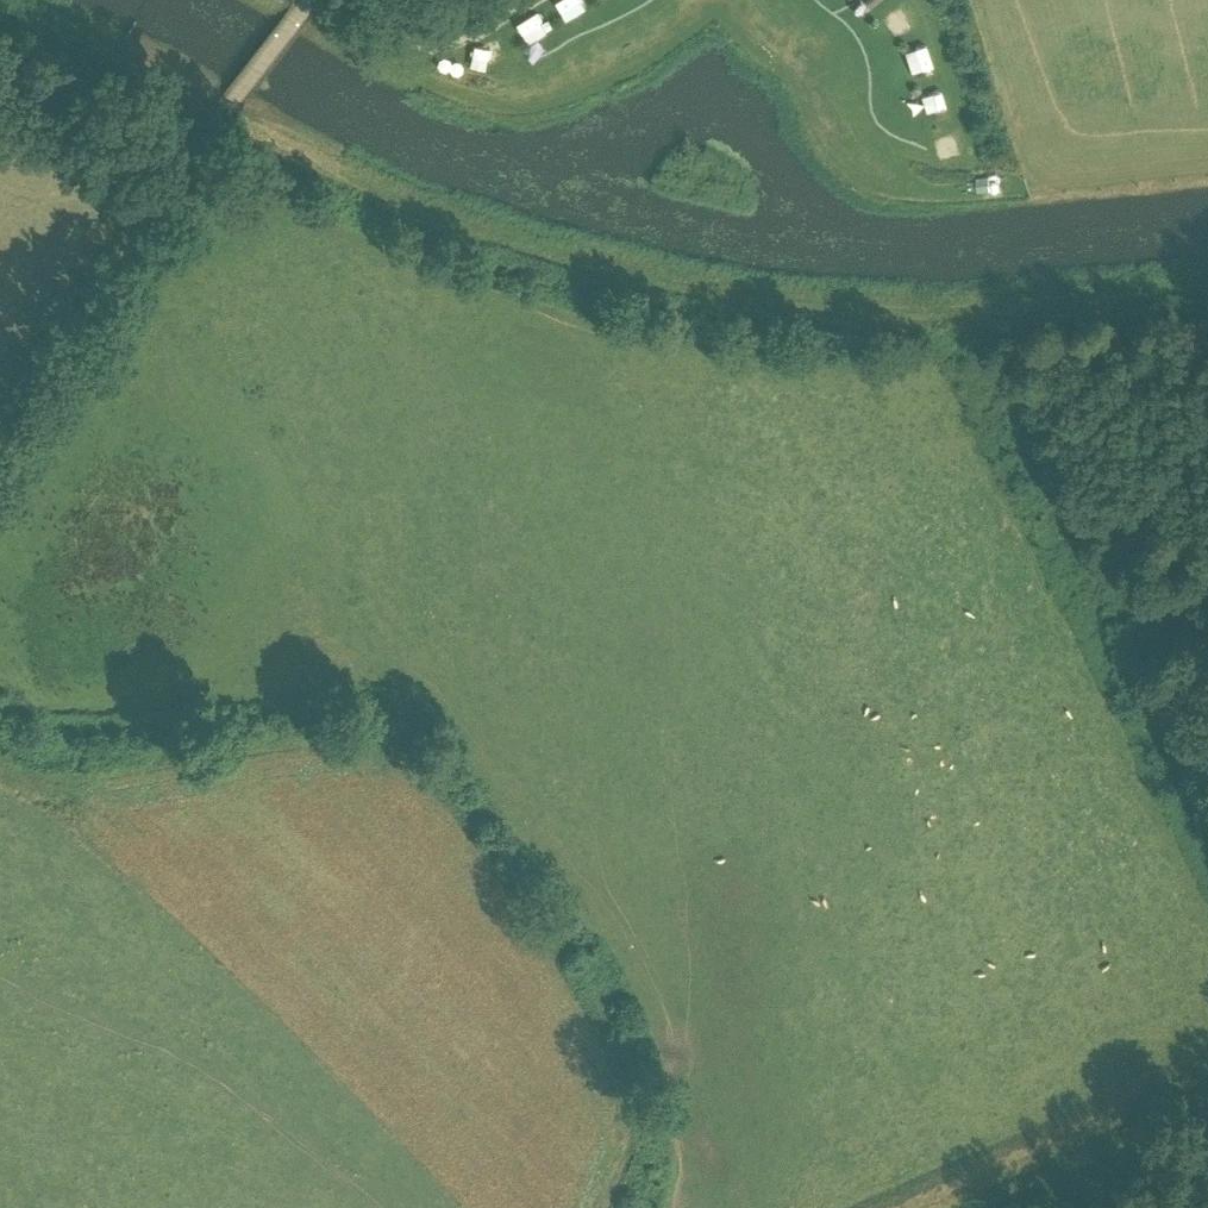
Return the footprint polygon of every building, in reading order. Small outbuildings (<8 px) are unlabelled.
[(514,43),(531,30),(523,18),(505,31),(514,43)]
